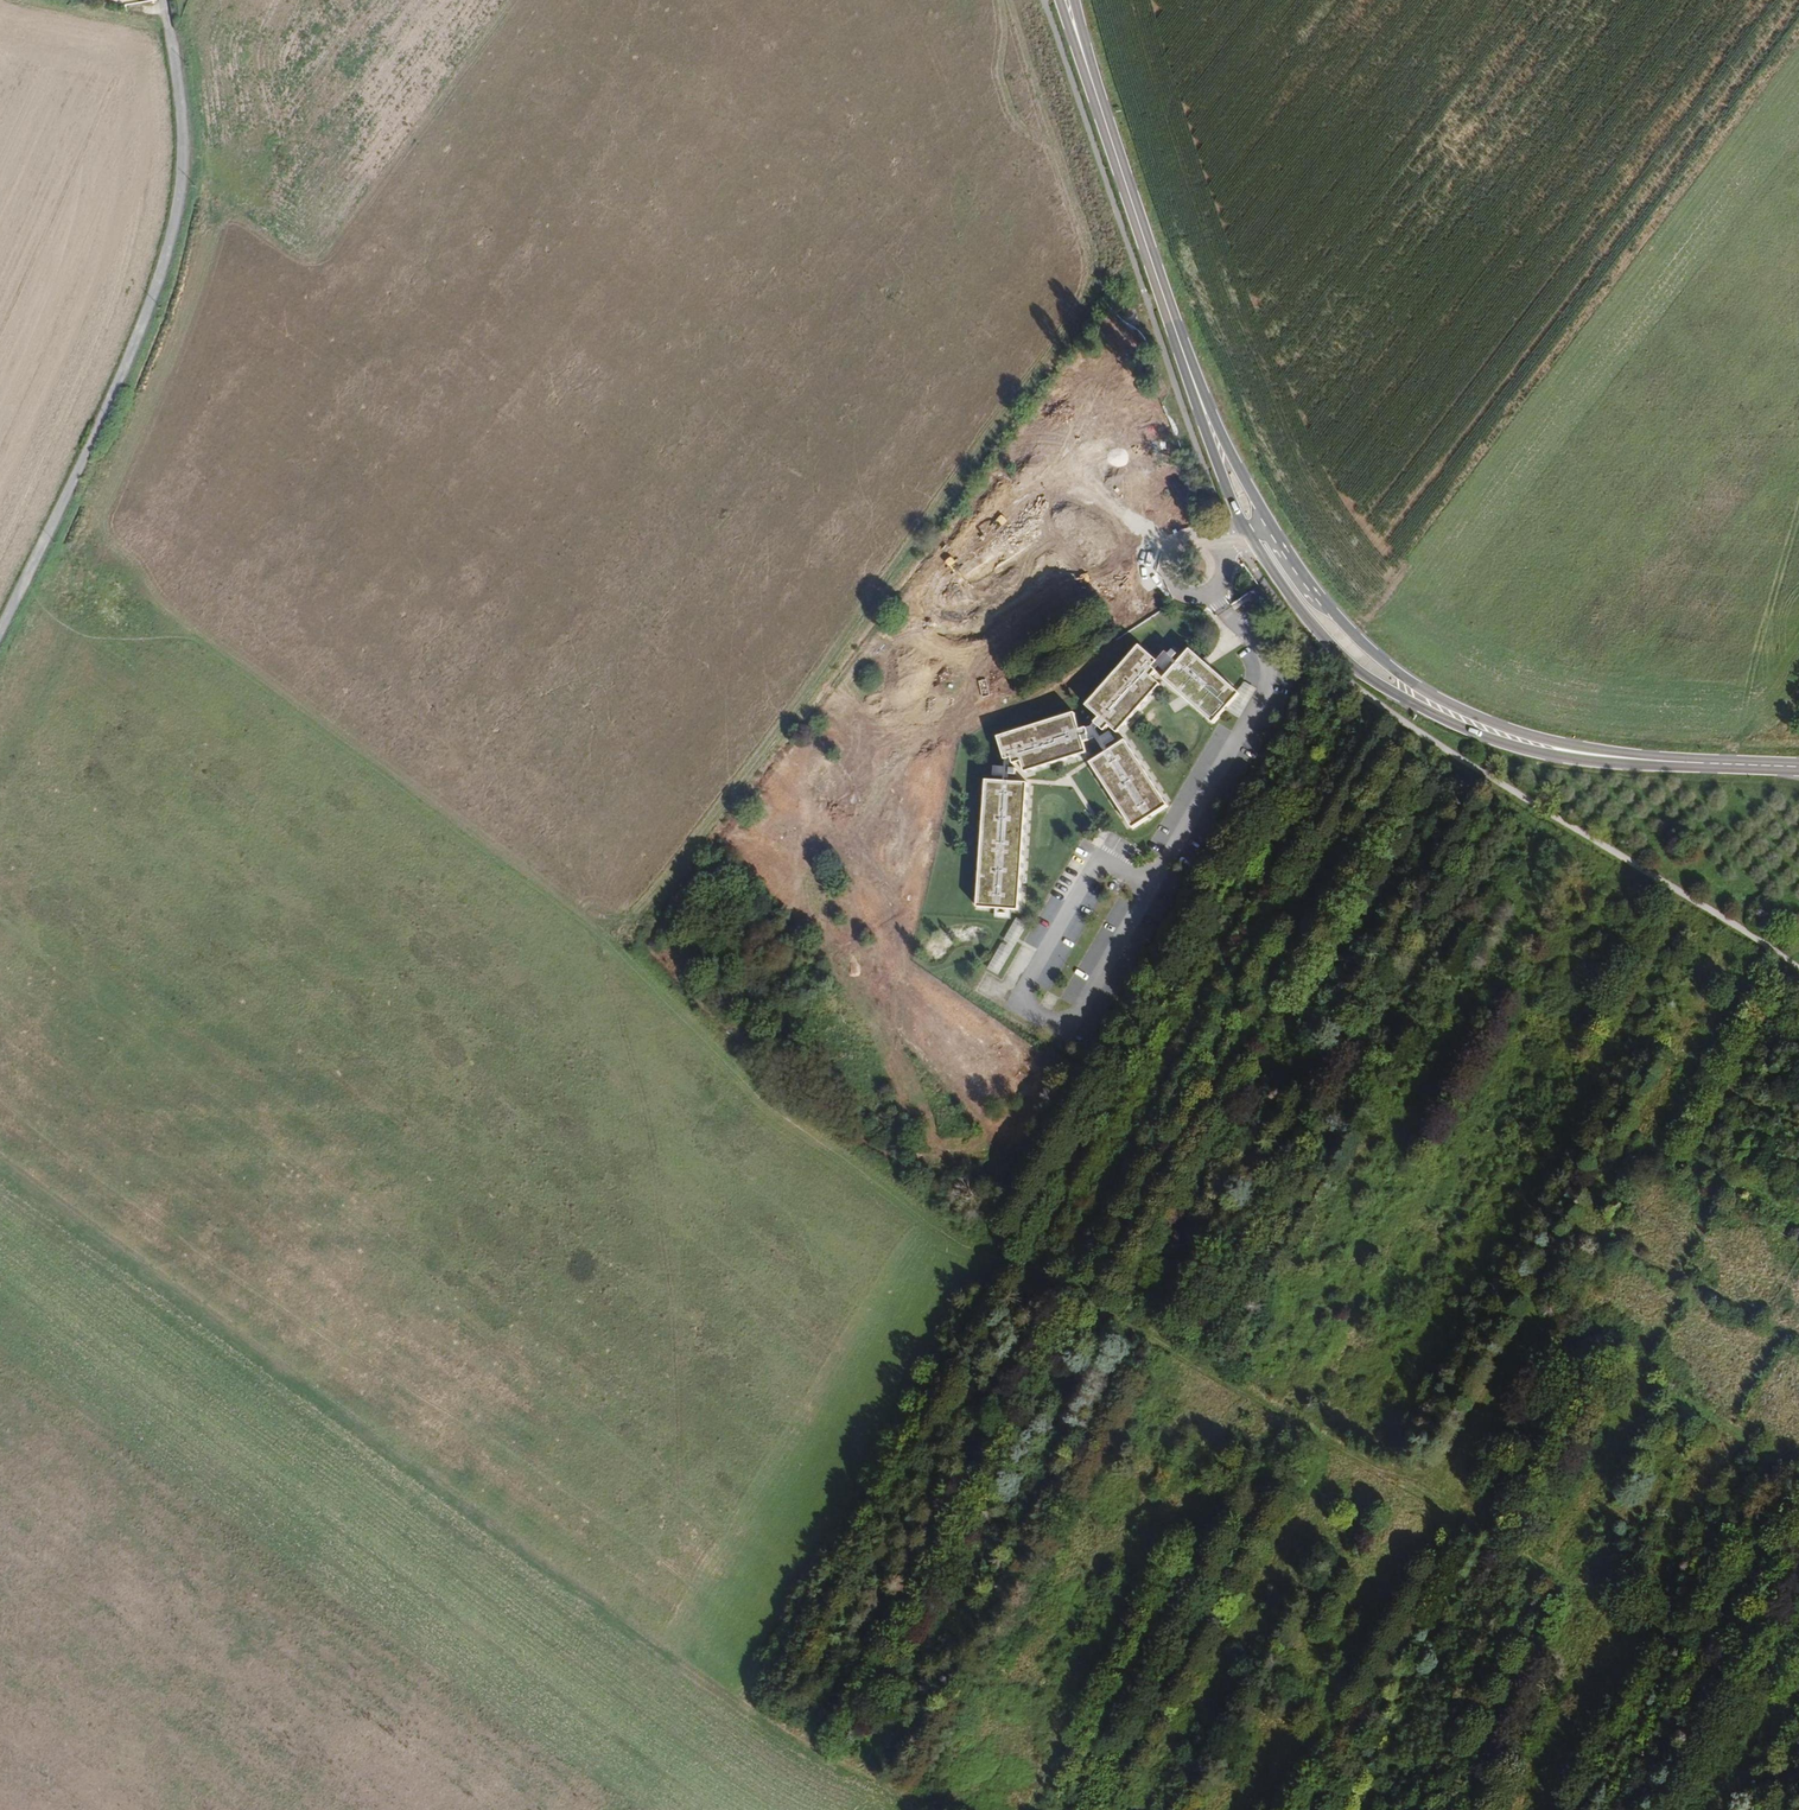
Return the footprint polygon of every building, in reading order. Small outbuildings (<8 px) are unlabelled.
[(1138,309),(1133,299),(1116,308),(1121,317),(1138,309)] [(1147,638),(1095,699),(1108,710),(1105,715),(1113,722),(1117,718),(1126,726),(1169,677),(1159,669),(1165,663),(1160,659),(1166,653),(1147,638)] [(1211,648),(1199,639),(1174,668),(1223,712),(1249,683),(1215,653),(1219,651),(1215,645),(1211,648)] [(1085,703),(1009,727),(1017,750),(1025,747),(1027,753),(1034,751),(1037,762),(1098,742),(1094,729),(1099,727),(1096,717),(1091,720),(1085,703)] [(1136,733),(1103,755),(1143,817),(1177,796),(1136,733)] [(1037,773),(996,772),(990,897),(1031,899),(1037,773)] [(1010,917),(1010,908),(996,907),(996,917),(1010,917)] [(989,970),(1000,975),(1025,923),(1014,917),(989,970)]
